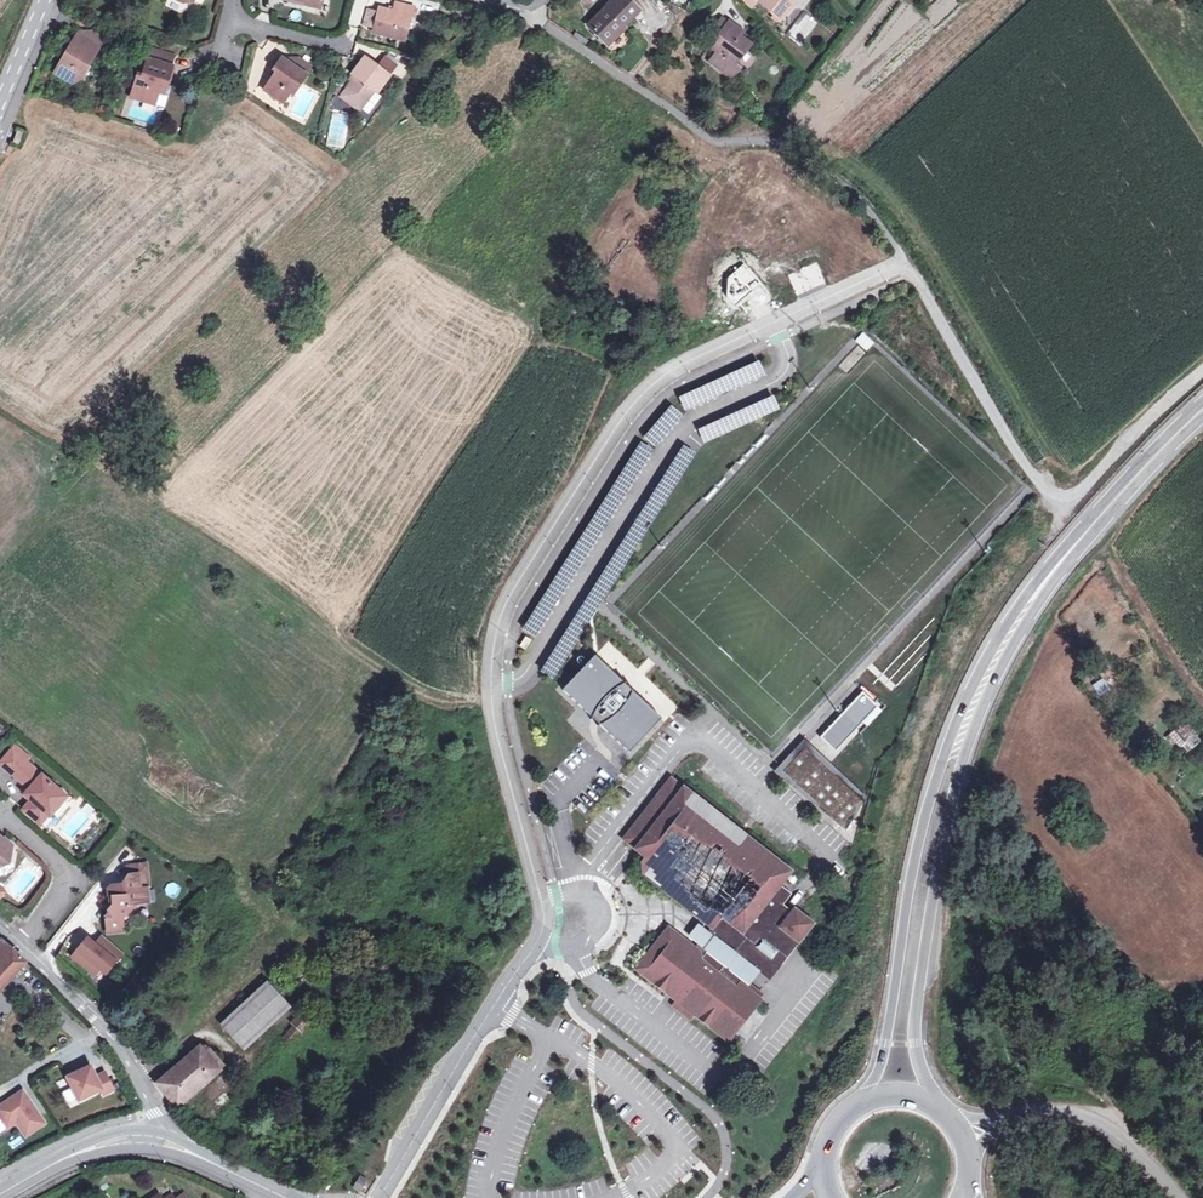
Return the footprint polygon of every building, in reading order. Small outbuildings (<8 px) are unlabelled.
[(305,4),(323,9),(325,0),(297,0),(306,3),(305,4)] [(625,29),(623,28),(640,12),(628,0),(612,0),(607,5),(608,6),(588,26),(608,46),(625,29)] [(767,11),(780,21),(787,12),(797,0),(757,0),(767,11)] [(408,15),(413,16),(416,8),(397,2),(394,11),(381,7),(373,31),(401,39),(408,15)] [(786,35),(801,45),(818,21),(803,10),(786,35)] [(408,15),(401,39),(405,41),(413,16),(408,15)] [(718,37),(730,22),(723,17),(711,32),(718,37)] [(738,28),(730,22),(718,37),(710,47),(717,52),(710,62),(732,79),(739,70),(734,66),(750,45),(739,37),(734,33),(738,28)] [(743,32),(738,28),(734,33),(739,37),(743,32)] [(91,33),(75,35),(97,47),(102,39),(91,33)] [(97,47),(75,35),(53,76),(72,86),(83,82),(80,73),(85,64),(89,66),(98,48),(97,47)] [(152,49),(149,58),(174,66),(177,56),(152,49)] [(174,66),(149,58),(143,78),(138,77),(131,99),(155,106),(159,95),(162,85),(168,87),(174,66)] [(361,114),(375,94),(377,95),(390,78),(363,58),(350,76),(354,79),(340,98),(361,114)] [(305,75),(297,70),(282,59),(274,71),(276,73),(263,93),(283,105),(290,95),(297,84),(301,87),(307,76),(305,75)] [(300,66),(297,70),(305,75),(308,71),(300,66)] [(297,84),(290,95),(293,97),(301,87),(297,84)] [(162,85),(159,95),(165,97),(168,87),(162,85)] [(126,120),(152,128),(158,112),(131,104),(126,120)] [(23,131),(16,129),(12,143),(19,145),(23,131)] [(328,148),(345,150),(346,140),(329,138),(328,148)] [(757,205),(750,215),(757,220),(764,210),(757,205)] [(741,235),(729,246),(735,253),(747,241),(741,235)] [(914,294),(907,299),(912,306),(920,301),(914,294)] [(572,310),(566,319),(573,325),(579,315),(572,310)] [(553,318),(549,325),(555,329),(560,321),(553,318)] [(862,333),(855,341),(867,352),(874,344),(862,333)] [(756,363),(679,398),(685,412),(762,376),(756,363)] [(770,395),(698,427),(704,441),(776,409),(770,395)] [(671,404),(644,436),(656,446),(683,414),(671,404)] [(641,441),(523,628),(536,636),(654,450),(641,441)] [(684,445),(540,670),(550,677),(695,452),(684,445)] [(562,690),(629,754),(661,720),(595,657),(562,690)] [(1099,696),(1109,689),(1101,677),(1091,684),(1099,696)] [(878,707),(863,693),(820,739),(835,753),(878,707)] [(1192,749),(1201,742),(1185,723),(1171,736),(1181,748),(1187,744),(1192,749)] [(11,773),(23,759),(27,755),(14,744),(0,760),(0,764),(11,773)] [(846,831),(854,822),(850,818),(863,804),(805,749),(783,772),(841,827),(846,831)] [(21,809),(34,820),(43,810),(47,814),(49,811),(62,796),(64,794),(23,759),(11,773),(28,788),(23,794),(29,799),(21,809)] [(794,911),(791,915),(784,924),(780,921),(787,911),(780,905),(783,902),(773,894),(779,887),(789,873),(683,790),(670,806),(658,797),(624,840),(640,853),(647,858),(642,864),(644,875),(715,931),(711,937),(709,935),(700,946),(702,948),(697,954),(668,930),(637,970),(677,1002),(672,1008),(689,1021),(694,1015),(728,1042),(733,1035),(729,1032),(749,1005),(753,1009),(759,1002),(753,997),(758,992),(747,983),(755,972),(768,982),(796,945),(803,937),(801,936),(806,930),(807,932),(812,925),(794,911)] [(66,800),(62,796),(49,811),(53,815),(66,800)] [(43,810),(34,820),(39,824),(47,814),(43,810)] [(1075,820),(1065,829),(1075,839),(1084,830),(1075,820)] [(106,891),(114,897),(112,900),(115,903),(103,917),(107,921),(108,933),(123,932),(122,921),(130,913),(128,905),(133,900),(139,899),(139,905),(149,904),(148,889),(151,889),(148,865),(130,866),(131,883),(111,885),(106,891)] [(779,887),(773,894),(783,902),(788,894),(779,887)] [(784,924),(791,915),(787,911),(780,921),(784,924)] [(341,917),(321,936),(326,941),(346,921),(341,917)] [(335,935),(327,942),(332,947),(340,939),(335,935)] [(124,954),(101,936),(94,945),(91,943),(86,950),(81,946),(71,958),(95,977),(100,971),(106,976),(124,954)] [(25,962),(14,951),(3,941),(0,945),(0,990),(21,967),(25,962)] [(32,968),(25,962),(21,967),(27,972),(32,968)] [(293,983),(286,976),(281,970),(220,1025),(243,1049),(289,1007),(279,997),(293,983)] [(292,1042),(310,1022),(301,1014),(295,1020),(294,1027),(285,1037),(292,1042)] [(208,1036),(201,1042),(206,1047),(202,1049),(207,1055),(211,1052),(213,1054),(219,1048),(208,1036)] [(282,1038),(265,1056),(273,1063),(289,1045),(282,1038)] [(301,1041),(296,1047),(301,1050),(305,1045),(301,1041)] [(206,1047),(201,1042),(156,1084),(177,1109),(220,1071),(219,1070),(223,1067),(213,1054),(211,1052),(207,1055),(202,1049),(206,1047)] [(380,1060),(370,1073),(386,1085),(396,1073),(380,1060)] [(68,1108),(112,1088),(103,1069),(94,1073),(89,1062),(61,1074),(68,1089),(61,1092),(68,1108)] [(312,1066),(299,1086),(304,1090),(317,1069),(312,1066)] [(13,1124),(23,1138),(45,1122),(21,1087),(0,1101),(0,1133),(13,1124)] [(354,1187),(359,1191),(366,1181),(360,1178),(354,1187)]
